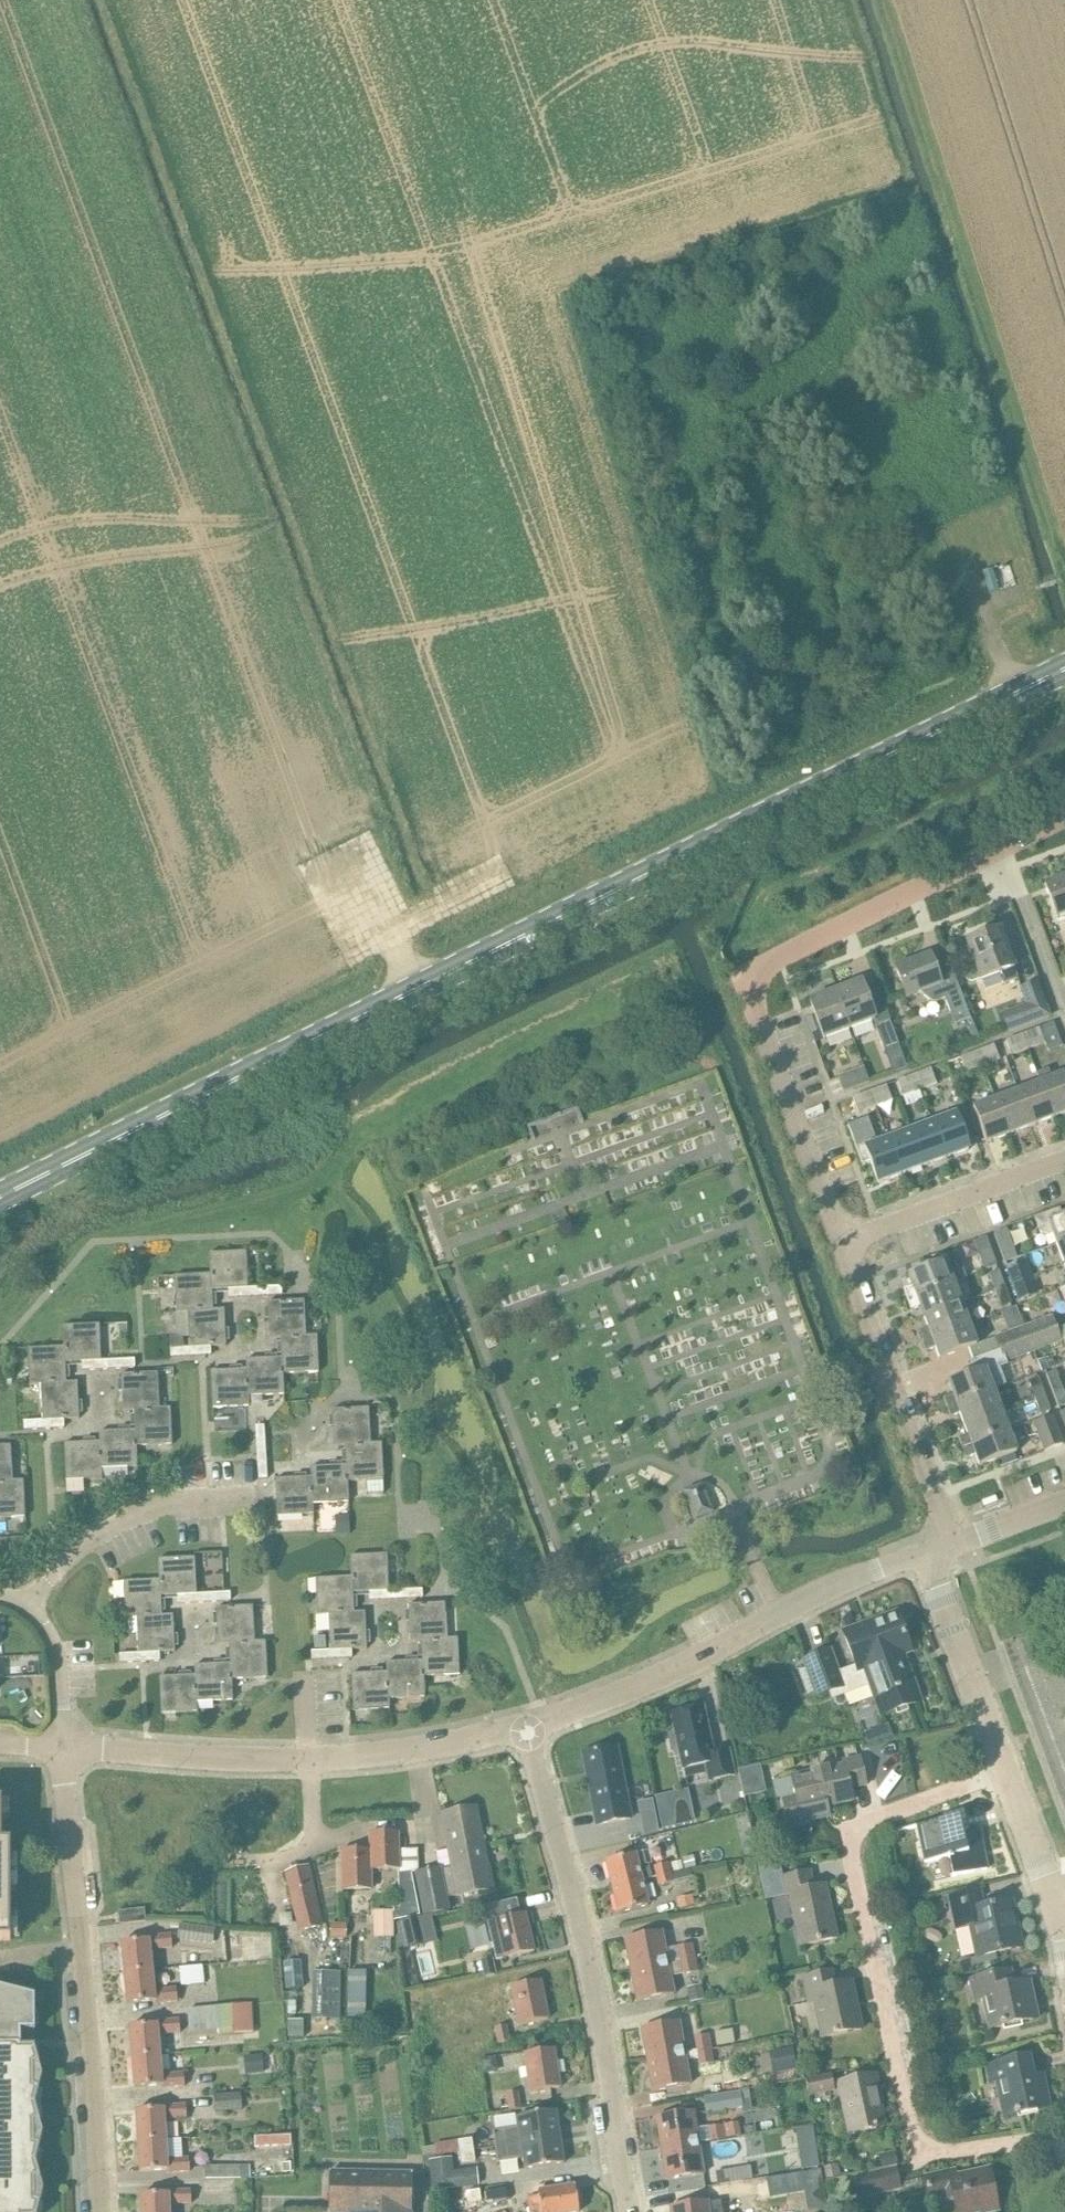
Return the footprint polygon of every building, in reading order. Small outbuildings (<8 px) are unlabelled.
[(365,875),(350,879),(356,902),(370,899),(365,875)] [(1045,885),(1057,918),(1064,915),(1064,877),(1045,885)] [(967,942),(973,958),(964,962),(961,968),(965,978),(970,981),(980,977),(981,979),(1000,973),(1004,984),(1018,978),(1000,929),(967,942)] [(970,1018),(959,987),(951,967),(936,972),(930,955),(896,968),(907,998),(921,992),(934,1003),(945,999),(955,1024),(970,1018)] [(835,991),(850,1029),(875,1020),(861,981),(835,991)] [(1002,1013),(1008,1031),(1049,1015),(1037,983),(1021,989),(1027,1004),(1002,1013)] [(850,1029),(835,991),(810,1000),(824,1039),(850,1029)] [(889,1020),(874,1025),(884,1050),(899,1045),(889,1020)] [(1044,1044),(1047,1051),(1062,1046),(1054,1022),(1023,1034),(1029,1050),(1044,1044)] [(1011,1056),(1029,1050),(1023,1034),(1005,1040),(1011,1056)] [(978,1051),(983,1067),(984,1066),(988,1076),(1000,1072),(996,1062),(1001,1060),(995,1045),(978,1051)] [(978,1051),(946,1063),(951,1079),(983,1067),(978,1051)] [(838,1077),(843,1091),(869,1081),(864,1068),(838,1077)] [(931,1069),(915,1075),(920,1089),(936,1083),(931,1069)] [(1041,1082),(1054,1117),(1064,1113),(1064,1078),(1064,1074),(1052,1078),(1048,1069),(1037,1073),(1041,1082)] [(903,1095),(920,1089),(915,1075),(898,1081),(903,1095)] [(1031,1126),(1054,1117),(1041,1082),(1018,1091),(1031,1126)] [(871,1090),(876,1105),(893,1099),(887,1084),(871,1090)] [(876,1105),(871,1090),(854,1096),(859,1111),(876,1105)] [(1009,1134),(1031,1126),(1018,1091),(996,1099),(1009,1134)] [(1009,1134),(996,1099),(973,1108),(986,1143),(1009,1134)] [(969,1149),(961,1128),(956,1114),(933,1122),(946,1157),(969,1149)] [(877,1143),(868,1117),(848,1125),(862,1163),(870,1160),(878,1183),(901,1174),(888,1139),(877,1143)] [(923,1166),(946,1157),(933,1122),(910,1131),(923,1166)] [(901,1174),(923,1166),(910,1131),(888,1139),(901,1174)] [(1064,1241),(1064,1216),(1063,1217),(1060,1208),(1035,1218),(1041,1234),(1048,1235),(1052,1233),(1056,1244),(1064,1241)] [(994,1233),(1002,1254),(1005,1262),(1017,1257),(1007,1229),(994,1233)] [(986,1237),(974,1241),(984,1270),(997,1265),(986,1237)] [(1056,1244),(1064,1265),(1064,1264),(1064,1241),(1056,1244)] [(211,1274),(212,1290),(228,1289),(229,1297),(282,1295),(281,1286),(248,1288),(246,1251),(209,1253),(210,1274),(211,1274)] [(966,1277),(965,1273),(957,1252),(943,1257),(944,1261),(908,1274),(913,1286),(904,1289),(908,1299),(953,1282),(966,1277)] [(1007,1267),(1013,1284),(1023,1280),(1017,1264),(1007,1267)] [(989,1274),(995,1290),(1005,1286),(999,1270),(989,1274)] [(213,1309),(212,1290),(211,1274),(210,1274),(175,1276),(176,1313),(187,1312),(187,1310),(213,1309)] [(1023,1280),(1013,1284),(1019,1301),(1029,1297),(1026,1289),(1023,1280)] [(953,1282),(908,1299),(911,1309),(920,1306),(924,1317),(961,1303),(953,1282)] [(1012,1304),(1005,1286),(995,1290),(1002,1308),(1012,1304)] [(306,1335),(304,1300),(268,1302),(269,1338),(280,1338),(306,1337),(306,1335)] [(961,1303),(924,1317),(928,1328),(920,1331),(923,1341),(969,1324),(961,1303)] [(224,1309),(213,1309),(187,1310),(187,1312),(189,1348),(183,1348),(183,1337),(170,1338),(171,1357),(211,1355),(211,1346),(226,1346),(224,1309)] [(1029,1338),(1057,1328),(1053,1316),(1024,1327),(1029,1338)] [(82,1370),(135,1367),(135,1359),(101,1361),(99,1324),(62,1326),(63,1346),(65,1346),(66,1362),(81,1362),(82,1370)] [(977,1345),(969,1324),(923,1341),(927,1350),(935,1347),(939,1359),(977,1345)] [(1029,1338),(1024,1327),(996,1337),(1000,1349),(1029,1338)] [(1029,1338),(1033,1351),(1062,1340),(1057,1328),(1029,1338)] [(306,1337),(280,1338),(281,1358),(282,1374),(283,1374),(319,1372),(317,1335),(306,1335),(306,1337)] [(952,1393),(944,1396),(948,1406),(993,1389),(1004,1385),(997,1367),(1006,1364),(1004,1361),(1033,1351),(1029,1338),(1000,1349),(970,1360),(975,1372),(948,1382),(952,1393)] [(67,1382),(66,1362),(65,1346),(63,1346),(28,1348),(30,1385),(41,1384),(41,1383),(67,1382)] [(282,1374),(281,1358),(246,1359),(246,1369),(248,1396),(249,1396),(284,1394),(283,1374),(282,1374)] [(1026,1377),(1037,1373),(1033,1362),(1022,1366),(1026,1377)] [(248,1396),(246,1369),(210,1371),(212,1408),(249,1406),(249,1396),(248,1396)] [(1063,1387),(1062,1383),(1058,1370),(1048,1373),(1053,1390),(1063,1387)] [(123,1411),(134,1410),(160,1409),(160,1408),(158,1372),(121,1374),(123,1411)] [(1044,1394),(1042,1390),(1037,1377),(1028,1381),(1034,1397),(1044,1394)] [(77,1382),(67,1382),(41,1383),(41,1384),(42,1420),(24,1421),(24,1429),(64,1427),(64,1419),(79,1418),(77,1382)] [(1063,1387),(1053,1390),(1059,1407),(1064,1405),(1064,1392),(1063,1387)] [(993,1389),(948,1406),(951,1416),(959,1413),(964,1424),(1001,1410),(993,1389)] [(1034,1397),(1038,1408),(1041,1414),(1051,1410),(1044,1394),(1034,1397)] [(136,1446),(137,1446),(172,1444),(171,1407),(160,1408),(160,1409),(134,1410),(135,1430),(136,1446)] [(369,1408),(346,1409),(332,1409),(334,1446),(345,1446),(371,1444),(371,1443),(369,1408)] [(1001,1410),(964,1424),(968,1435),(959,1438),(963,1448),(1008,1430),(1001,1410)] [(1052,1415),(1040,1420),(1034,1423),(1045,1451),(1063,1444),(1052,1415)] [(255,1426),(259,1479),(267,1479),(264,1425),(255,1426)] [(101,1468),(102,1468),(138,1466),(137,1446),(136,1446),(135,1430),(99,1432),(100,1442),(101,1468)] [(1008,1430),(963,1448),(967,1457),(975,1454),(979,1466),(1017,1452),(1008,1430)] [(100,1442),(84,1442),(64,1443),(66,1480),(103,1478),(102,1468),(101,1468),(100,1442)] [(371,1444),(345,1446),(345,1449),(345,1450),(346,1462),(346,1465),(347,1481),(348,1481),(366,1480),(367,1494),(384,1493),(383,1479),(384,1479),(382,1443),(371,1443),(371,1444)] [(12,1482),(12,1480),(11,1445),(0,1445),(0,1482),(12,1482)] [(347,1481),(346,1465),(310,1467),(311,1477),(312,1504),(313,1504),(349,1502),(348,1481),(347,1481)] [(312,1504),(311,1477),(275,1479),(277,1516),(314,1514),(313,1504),(312,1504)] [(12,1480),(12,1482),(0,1482),(0,1518),(25,1517),(23,1480),(12,1480)] [(694,1519),(713,1512),(702,1485),(684,1492),(694,1519)] [(349,1515),(335,1516),(336,1533),(350,1533),(349,1515)] [(350,1556),(351,1577),(353,1576),(353,1592),(369,1592),(369,1600),(422,1598),(422,1589),(389,1591),(387,1554),(350,1556)] [(231,1601),(230,1592),(197,1594),(195,1557),(158,1559),(159,1580),(160,1580),(161,1596),(177,1595),(178,1603),(231,1601)] [(354,1612),(353,1592),(353,1576),(351,1577),(316,1578),(317,1615),(328,1614),(328,1613),(354,1612)] [(160,1580),(159,1580),(124,1581),(125,1618),(137,1617),(137,1616),(162,1615),(161,1596),(160,1580)] [(447,1640),(447,1638),(445,1603),(408,1604),(410,1642),(421,1641),(447,1640)] [(255,1642),(255,1641),(253,1606),(216,1607),(218,1644),(229,1644),(255,1642)] [(365,1612),(354,1612),(328,1613),(328,1614),(330,1650),(312,1651),(312,1659),(352,1657),(352,1649),(367,1648),(365,1612)] [(907,1672),(900,1654),(911,1650),(897,1613),(870,1623),(871,1624),(847,1633),(846,1632),(844,1633),(857,1666),(838,1673),(830,1650),(805,1659),(818,1696),(842,1687),(843,1692),(870,1682),(882,1715),(922,1700),(922,1698),(919,1699),(909,1672),(907,1672)] [(137,1616),(137,1617),(138,1653),(119,1654),(120,1662),(160,1660),(160,1652),(175,1651),(173,1614),(162,1615),(137,1616)] [(315,1637),(315,1648),(326,1647),(325,1637),(315,1637)] [(423,1676),(424,1676),(460,1674),(458,1638),(447,1638),(447,1640),(421,1641),(422,1660),(423,1676)] [(255,1642),(229,1644),(230,1663),(231,1679),(232,1679),(268,1677),(266,1641),(255,1641),(255,1642)] [(388,1699),(389,1699),(425,1697),(424,1676),(423,1676),(422,1660),(386,1662),(387,1672),(388,1699)] [(196,1702),(197,1702),(233,1700),(232,1679),(231,1679),(230,1663),(195,1665),(195,1675),(196,1702)] [(387,1672),(369,1673),(351,1674),(353,1711),(390,1709),(389,1699),(388,1699),(387,1672)] [(195,1675),(179,1676),(159,1677),(161,1713),(198,1712),(197,1702),(196,1702),(195,1675)] [(726,1676),(720,1678),(725,1692),(731,1690),(726,1676)] [(668,1734),(672,1751),(679,1750),(683,1769),(715,1762),(719,1779),(734,1776),(734,1771),(729,1750),(714,1753),(704,1706),(671,1713),(675,1732),(668,1734)] [(889,1737),(884,1725),(871,1729),(876,1742),(889,1737)] [(631,1818),(617,1746),(583,1753),(587,1772),(590,1771),(592,1783),(589,1783),(597,1825),(631,1818)] [(821,1818),(819,1808),(853,1801),(850,1788),(866,1785),(860,1757),(842,1761),(843,1764),(791,1776),(796,1797),(783,1800),(788,1825),(821,1818)] [(759,1782),(756,1766),(741,1770),(744,1785),(759,1782)] [(685,1790),(657,1796),(661,1826),(693,1820),(685,1790)] [(10,1940),(10,1938),(19,1938),(19,1920),(10,1920),(10,1893),(18,1893),(18,1878),(10,1878),(10,1874),(18,1874),(18,1859),(10,1859),(10,1844),(1,1844),(1,1822),(10,1822),(10,1804),(1,1804),(1,1803),(0,1803),(0,1939),(10,1940)] [(416,1874),(420,1895),(424,1915),(449,1910),(447,1897),(457,1895),(492,1889),(476,1807),(442,1814),(453,1871),(442,1873),(442,1869),(416,1874)] [(925,1862),(931,1861),(935,1880),(953,1876),(987,1869),(979,1829),(955,1834),(952,1819),(975,1814),(975,1813),(893,1831),(893,1832),(917,1827),(925,1862)] [(657,1822),(642,1826),(645,1838),(660,1834),(657,1822)] [(911,1830),(900,1833),(902,1840),(913,1837),(911,1830)] [(370,1850),(341,1851),(342,1873),(342,1889),(371,1889),(370,1868),(399,1868),(399,1872),(400,1907),(394,1907),(394,1911),(395,1920),(420,1915),(412,1872),(417,1872),(417,1849),(399,1850),(398,1832),(369,1833),(369,1834),(370,1850)] [(613,1887),(642,1879),(651,1877),(647,1864),(639,1866),(636,1853),(606,1861),(613,1887)] [(693,1855),(682,1858),(685,1869),(696,1866),(693,1855)] [(671,1863),(674,1872),(683,1869),(681,1861),(671,1863)] [(654,1867),(657,1876),(672,1872),(669,1863),(654,1867)] [(780,1864),(759,1869),(765,1899),(785,1895),(788,1894),(794,1920),(800,1946),(816,1942),(838,1938),(826,1885),(814,1887),(810,1871),(789,1876),(783,1877),(780,1864)] [(285,1872),(291,1893),(300,1930),(321,1926),(308,1865),(285,1872)] [(672,1872),(657,1876),(659,1886),(693,1878),(691,1869),(684,1871),(683,1869),(674,1872),(672,1873),(672,1872)] [(642,1879),(613,1887),(619,1912),(649,1905),(642,1879)] [(905,1902),(907,1901),(914,1900),(911,1887),(902,1889),(905,1902)] [(1018,1930),(1015,1915),(1012,1901),(983,1908),(979,1890),(948,1897),(955,1928),(975,1924),(982,1954),(977,1955),(977,1956),(1022,1947),(1021,1946),(1019,1946),(1015,1930),(1018,1930)] [(694,1895),(678,1899),(680,1908),(696,1905),(694,1895)] [(517,1898),(484,1906),(490,1933),(496,1960),(506,1958),(513,1956),(534,1951),(525,1913),(521,1914),(517,1898)] [(146,1921),(146,1917),(145,1908),(118,1911),(120,1924),(146,1921)] [(394,1911),(374,1911),(375,1939),(377,1939),(391,1938),(395,1938),(395,1920),(394,1911)] [(417,1916),(400,1921),(408,1948),(425,1944),(417,1916)] [(329,1937),(346,1937),(346,1922),(329,1922),(329,1937)] [(214,1943),(216,1929),(181,1925),(179,1939),(214,1943)] [(662,1931),(647,1934),(625,1938),(631,1970),(696,1957),(694,1944),(665,1949),(662,1931)] [(121,1942),(125,1972),(153,1970),(150,1949),(172,1947),(171,1934),(149,1937),(149,1939),(121,1942)] [(391,1938),(377,1939),(377,1954),(392,1954),(391,1938)] [(637,2001),(659,1997),(674,1994),(670,1975),(698,1970),(696,1957),(631,1970),(637,2001)] [(492,1959),(481,1961),(484,1977),(496,1975),(492,1959)] [(288,1990),(303,1989),(301,1962),(285,1963),(288,1990)] [(205,1984),(204,1966),(180,1968),(181,1986),(205,1984)] [(155,1989),(153,1970),(125,1972),(128,2003),(155,2000),(155,2003),(179,2001),(177,1987),(155,1989)] [(1037,2019),(1034,2003),(1029,1982),(1014,1985),(1011,1970),(970,1979),(974,2001),(985,1998),(991,2027),(990,2027),(990,2029),(1037,2019)] [(346,2018),(363,2019),(364,1971),(347,1971),(346,2018)] [(831,1971),(810,1976),(803,1977),(809,2003),(818,2001),(825,2037),(862,2029),(861,2028),(857,2029),(851,1999),(855,1998),(851,1981),(834,1985),(831,1971)] [(314,1973),(313,2020),(340,2020),(341,1973),(314,1973)] [(706,1999),(703,1985),(688,1989),(691,2002),(706,1999)] [(41,2203),(35,2201),(35,2180),(40,2179),(36,2164),(36,2160),(40,2145),(35,2144),(34,2123),(40,2122),(36,2107),(36,2103),(40,2088),(34,2087),(34,2066),(39,2065),(35,2050),(35,2047),(21,2047),(21,2039),(21,2031),(35,2031),(34,1997),(0,1988),(0,2211),(38,2211),(41,2203)] [(296,2000),(287,2001),(288,2015),(296,2014),(296,2000)] [(255,2033),(253,2005),(189,2009),(191,2037),(255,2033)] [(520,2038),(545,2034),(540,2005),(515,2009),(520,2038)] [(520,2038),(515,2009),(490,2014),(495,2042),(520,2038)] [(130,2026),(132,2056),(161,2054),(159,2034),(180,2032),(179,2019),(157,2021),(157,2023),(130,2026)] [(304,2037),(303,2021),(288,2021),(288,2037),(304,2037)] [(642,2027),(647,2059),(684,2053),(679,2021),(642,2027)] [(736,2044),(733,2030),(715,2033),(718,2047),(736,2044)] [(545,2034),(520,2038),(525,2066),(550,2062),(545,2034)] [(697,2050),(713,2047),(711,2034),(694,2037),(697,2050)] [(772,2073),(796,2068),(792,2046),(768,2051),(772,2073)] [(697,2050),(684,2053),(647,2059),(653,2091),(690,2084),(685,2060),(698,2058),(700,2066),(722,2062),(719,2048),(714,2049),(713,2047),(697,2050)] [(162,2074),(161,2054),(132,2056),(135,2087),(162,2085),(162,2088),(185,2086),(184,2072),(162,2074)] [(261,2054),(243,2056),(245,2073),(263,2071),(261,2054)] [(1004,2116),(1049,2107),(1045,2087),(1036,2089),(1029,2057),(986,2066),(989,2082),(996,2080),(1004,2116)] [(830,2074),(807,2080),(810,2095),(834,2090),(830,2074)] [(877,2074),(855,2079),(838,2083),(849,2134),(884,2126),(877,2090),(880,2089),(877,2074)] [(443,2082),(435,2084),(437,2096),(445,2095),(443,2082)] [(435,2084),(427,2085),(428,2097),(436,2096),(435,2084)] [(426,2085),(418,2086),(420,2099),(428,2097),(426,2085)] [(521,2109),(519,2092),(507,2094),(507,2099),(500,2100),(501,2111),(521,2109)] [(744,2107),(741,2092),(704,2097),(707,2113),(744,2107)] [(243,2109),(242,2094),(216,2095),(217,2111),(243,2109)] [(445,2095),(437,2096),(439,2109),(447,2107),(445,2095)] [(436,2096),(428,2097),(430,2110),(439,2109),(436,2096)] [(428,2097),(420,2099),(422,2111),(430,2110),(428,2097)] [(136,2110),(138,2140),(166,2139),(165,2118),(188,2117),(187,2104),(163,2105),(164,2108),(136,2110)] [(500,2129),(503,2145),(567,2135),(563,2109),(524,2115),(526,2125),(500,2129)] [(725,2125),(696,2129),(694,2111),(657,2116),(661,2148),(727,2138),(725,2125)] [(753,2124),(744,2126),(745,2135),(754,2133),(753,2124)] [(798,2142),(815,2140),(813,2126),(796,2129),(798,2142)] [(571,2162),(567,2135),(503,2145),(505,2161),(531,2158),(532,2168),(571,2162)] [(290,2146),(290,2136),(254,2137),(255,2148),(290,2146)] [(729,2154),(727,2138),(661,2148),(666,2180),(703,2174),(701,2158),(729,2154)] [(166,2139),(138,2140),(140,2171),(167,2169),(168,2172),(190,2171),(189,2157),(167,2158),(166,2139)] [(436,2155),(460,2151),(474,2149),(472,2139),(458,2141),(435,2144),(436,2155)] [(474,2149),(460,2151),(461,2163),(475,2161),(474,2149)] [(881,2165),(897,2161),(895,2151),(878,2155),(881,2165)] [(750,2179),(746,2157),(723,2161),(727,2182),(750,2179)] [(452,2158),(429,2160),(432,2191),(479,2186),(477,2168),(453,2170),(452,2158)] [(291,2162),(282,2162),(283,2172),(291,2172),(291,2162)] [(251,2177),(250,2164),(204,2166),(205,2179),(251,2177)] [(842,2178),(839,2164),(824,2167),(827,2181),(842,2178)] [(895,2165),(853,2174),(858,2197),(899,2188),(895,2165)] [(927,2188),(945,2184),(948,2196),(954,2194),(957,2211),(984,2211),(998,2209),(989,2169),(956,2176),(954,2169),(925,2175),(927,2188)] [(821,2170),(802,2173),(805,2192),(808,2209),(826,2206),(821,2170)] [(412,2202),(413,2173),(329,2172),(329,2211),(412,2211),(412,2202)] [(756,2195),(754,2183),(731,2186),(733,2197),(756,2195)] [(579,2211),(575,2185),(538,2191),(539,2197),(528,2198),(530,2211),(577,2211),(579,2211)] [(142,2211),(169,2211),(169,2203),(191,2203),(191,2189),(169,2190),(169,2193),(141,2194),(142,2211)] [(480,2189),(466,2192),(467,2203),(482,2201),(480,2189)] [(671,2211),(723,2211),(721,2199),(708,2200),(670,2206),(671,2211)]
